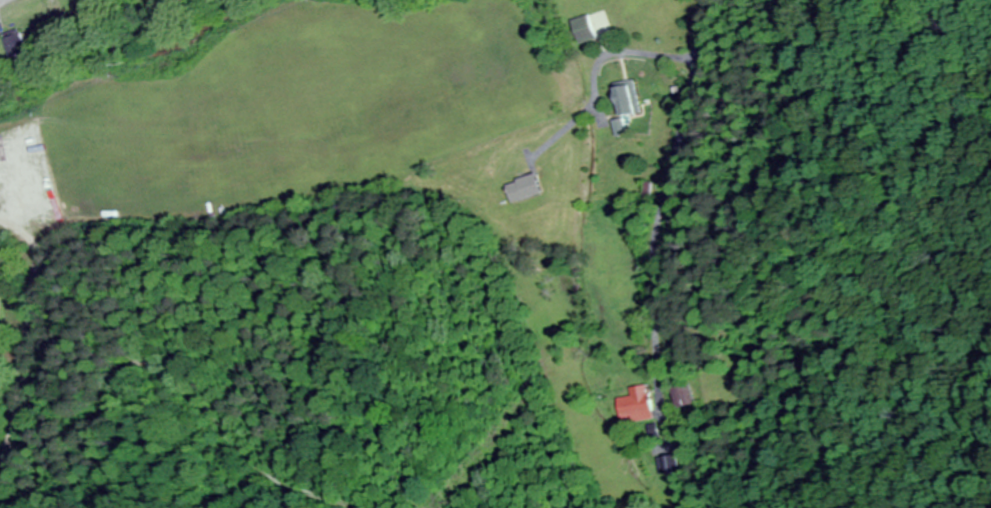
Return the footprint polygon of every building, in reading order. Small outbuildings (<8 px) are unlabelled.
[(601,38),(593,15),(574,22),(582,45),(601,38)] [(19,63),(36,58),(30,34),(12,38),(19,63)] [(620,116),(637,116),(637,82),(620,82),(620,116)] [(623,121),(614,121),(614,136),(623,136),(623,121)] [(508,185),(515,203),(546,193),(540,174),(508,185)] [(623,423),(653,420),(650,385),(632,387),(633,397),(620,398),(623,423)] [(699,406),(694,385),(678,388),(683,409),(699,406)] [(660,475),(675,471),(671,456),(656,460),(660,475)]
